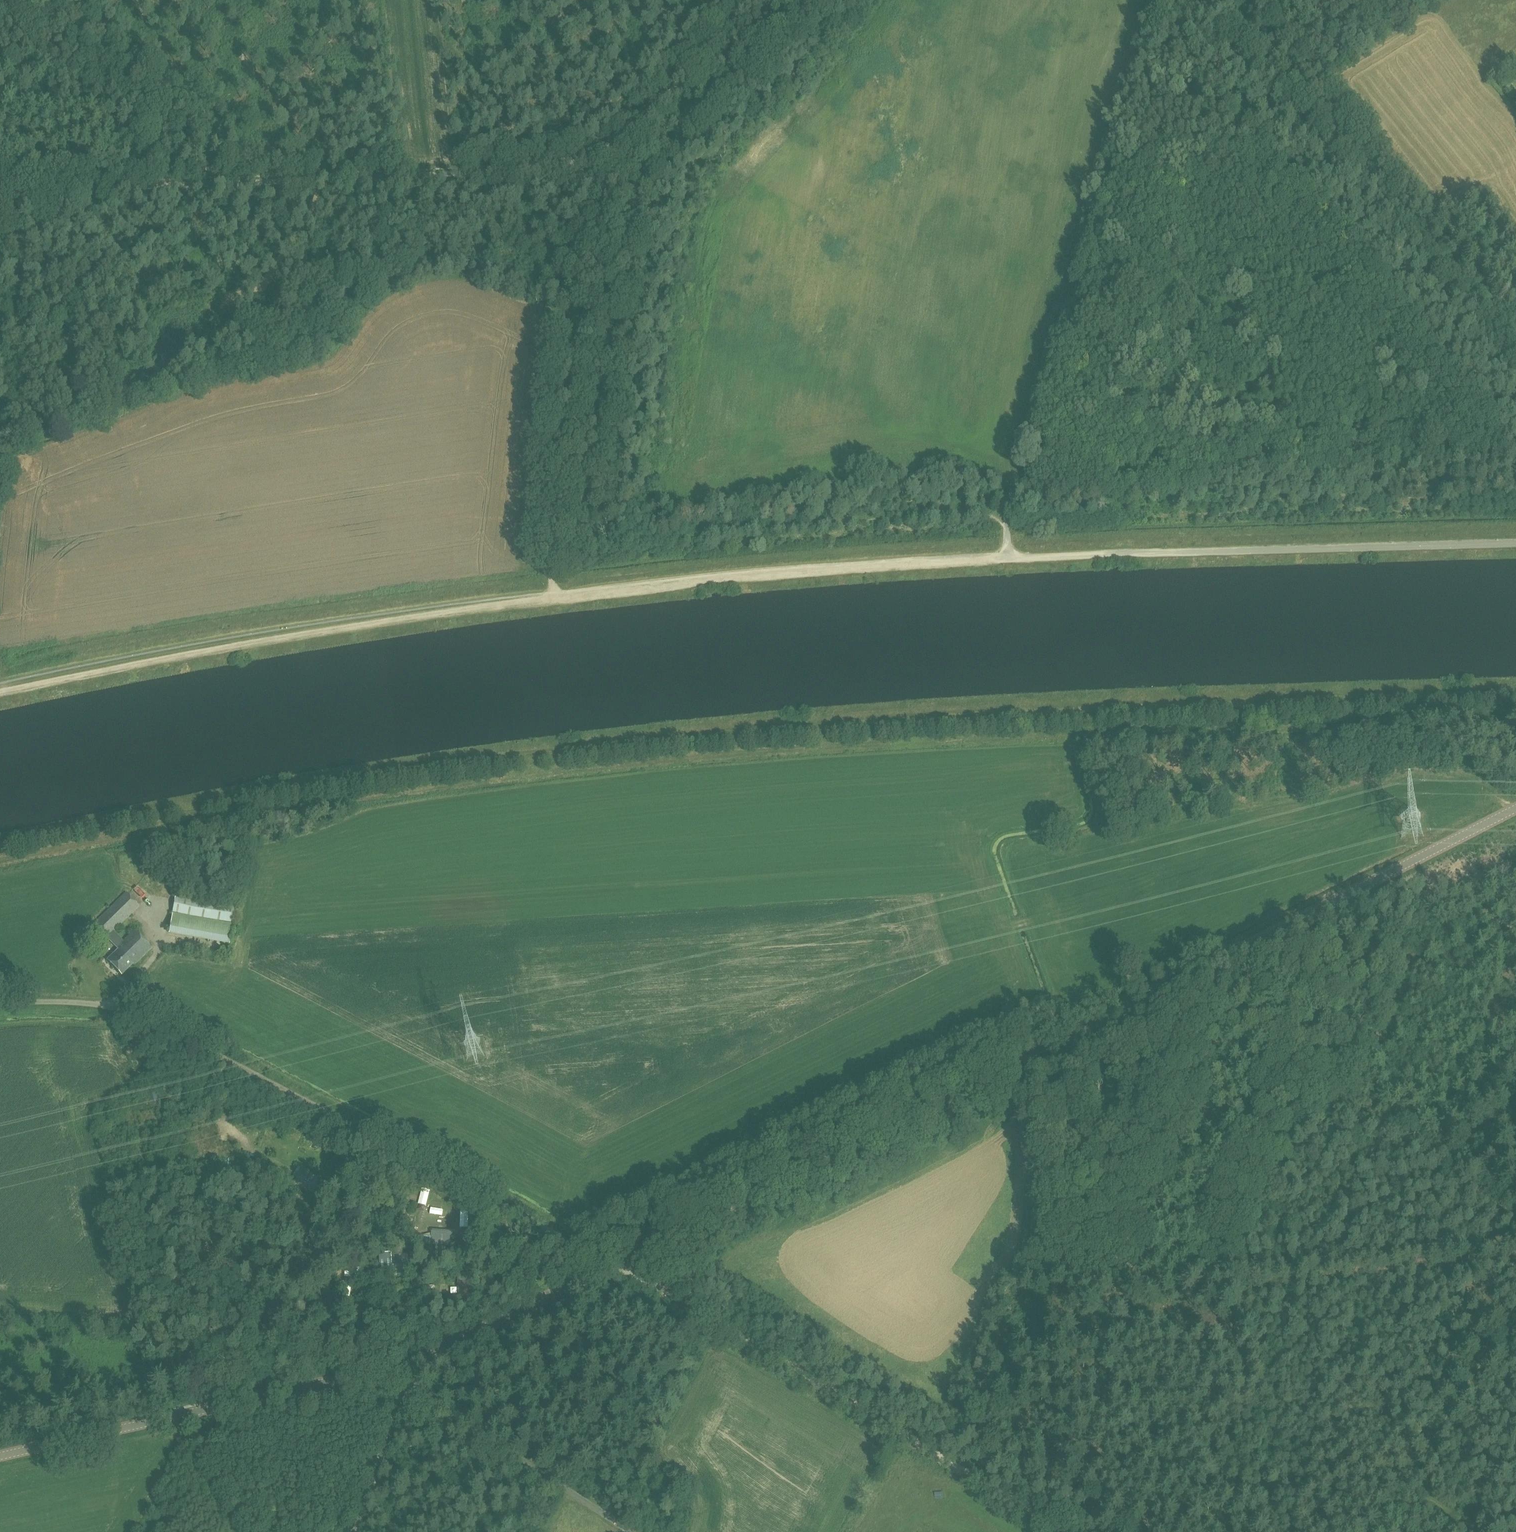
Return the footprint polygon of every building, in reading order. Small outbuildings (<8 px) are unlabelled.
[(107,960),(122,975),(132,964),(134,966),(152,948),(135,930),(123,941),(113,931),(139,906),(126,893),(94,924),(107,937),(118,949),(107,960)] [(211,901),(183,896),(176,895),(172,913),(168,934),(229,945),(233,924),(236,906),(211,901)] [(123,1026),(126,1035),(132,1033),(129,1023),(123,1026)] [(273,1127),(267,1133),(279,1146),(285,1140),(273,1127)] [(295,1182),(317,1194),(323,1181),(305,1172),(306,1170),(302,1168),(302,1167),(300,1166),(294,1176),(297,1178),(295,1182)] [(454,1246),(455,1234),(432,1232),(431,1245),(454,1246)] [(392,1265),(392,1276),(409,1275),(409,1264),(392,1265)] [(458,1281),(458,1298),(472,1298),(472,1281),(458,1281)]
